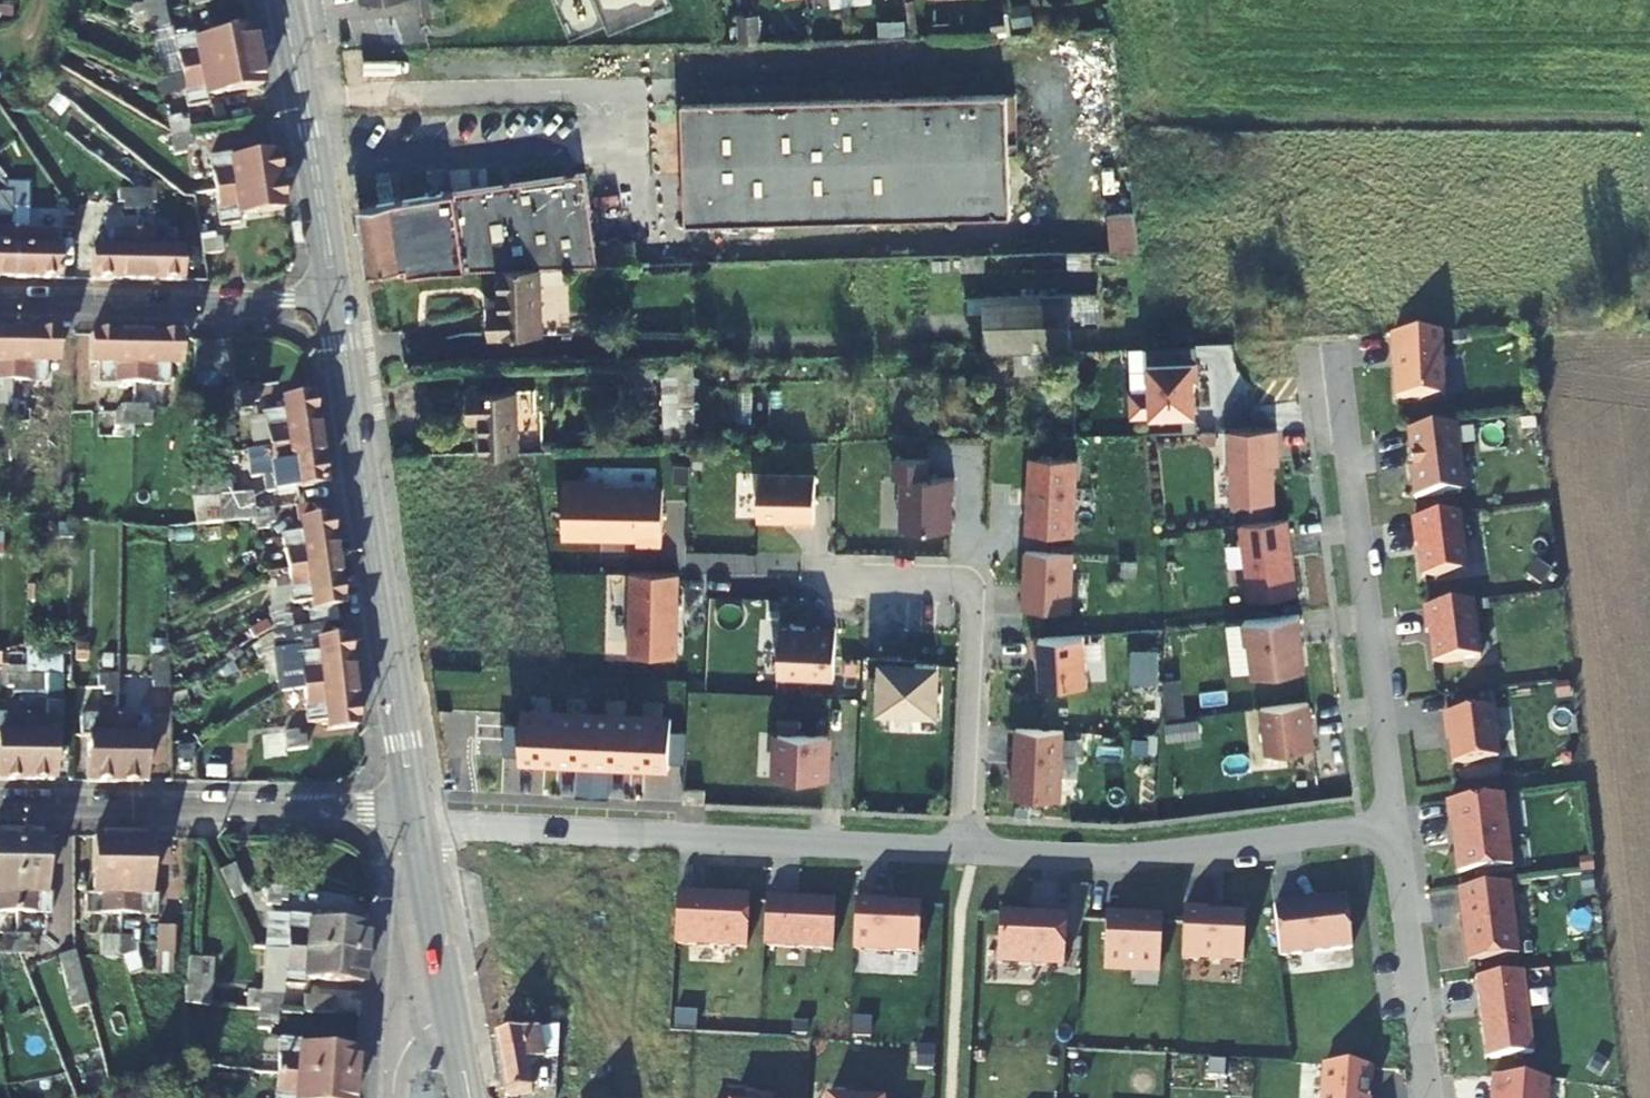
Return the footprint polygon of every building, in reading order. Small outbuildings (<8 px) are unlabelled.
[(164,15),(161,2),(153,4),(152,0),(143,0),(141,1),(145,19),(164,15)] [(190,11),(220,6),(219,0),(188,0),(190,11)] [(442,0),(422,0),(424,17),(445,14),(442,0)] [(241,27),(238,12),(205,18),(208,33),(241,27)] [(164,15),(145,19),(148,38),(160,35),(159,30),(167,28),(164,15)] [(255,63),(250,35),(196,46),(194,36),(172,40),(175,59),(179,59),(182,76),(255,63)] [(255,63),(182,76),(185,92),(182,92),(186,111),(206,107),(205,102),(261,91),(255,63)] [(1018,97),(684,108),(688,230),(1013,219),(1011,155),(1020,155),(1018,97)] [(178,121),(177,115),(164,118),(173,159),(185,156),(183,149),(191,148),(188,134),(186,120),(178,121)] [(277,185),(273,157),(229,164),(228,158),(208,160),(210,176),(212,176),(215,193),(277,185)] [(418,200),(360,211),(370,276),(370,277),(371,282),(439,275),(480,273),(500,273),(541,272),(599,270),(596,251),(586,177),(418,200)] [(277,185),(215,193),(217,209),(215,209),(218,230),(237,228),(236,221),(281,214),(277,185)] [(13,202),(13,212),(25,212),(25,205),(32,205),(32,194),(13,194),(13,202)] [(114,196),(114,203),(133,204),(133,214),(147,214),(147,206),(152,206),(153,196),(114,196)] [(13,212),(10,199),(0,198),(0,282),(11,282),(12,236),(13,212)] [(133,204),(114,203),(114,206),(119,206),(119,214),(133,214),(133,204)] [(1112,218),(1113,253),(1140,252),(1139,216),(1112,218)] [(210,234),(200,236),(203,253),(220,251),(218,239),(211,241),(210,234)] [(11,282),(55,282),(56,255),(49,255),(49,235),(29,235),(29,237),(12,236),(11,282)] [(132,284),(133,238),(115,237),(115,235),(98,235),(98,255),(90,255),(89,283),(132,284)] [(132,284),(179,284),(179,253),(170,253),(170,237),(152,237),(152,238),(133,238),(132,284)] [(649,245),(596,251),(599,270),(651,268),(649,245)] [(544,337),(541,272),(500,273),(501,311),(492,311),(493,338),(544,337)] [(983,304),(983,328),(985,359),(1070,357),(1069,302),(983,304)] [(1441,334),(1392,336),(1396,400),(1444,398),(1441,334)] [(0,336),(0,383),(8,383),(9,336),(0,336)] [(9,336),(8,383),(23,383),(23,385),(44,386),(45,366),(53,366),(53,338),(9,336)] [(133,339),(89,338),(88,366),(97,366),(96,388),(114,388),(114,386),(132,386),(133,339)] [(133,339),(132,386),(151,387),(151,389),(167,389),(167,368),(175,368),(176,340),(133,339)] [(194,348),(193,377),(207,377),(208,348),(194,348)] [(227,348),(211,348),(211,378),(227,378),(227,348)] [(1132,416),(1196,413),(1195,381),(1198,381),(1197,361),(1149,363),(1151,392),(1131,393),(1132,416)] [(664,391),(664,440),(694,439),(693,381),(663,381),(664,391)] [(256,406),(254,393),(236,396),(239,414),(251,412),(250,406),(256,406)] [(516,457),(515,394),(470,395),(471,423),(481,423),(481,458),(516,457)] [(316,445),(309,399),(279,403),(280,413),(261,415),(263,431),(265,431),(268,451),(316,445)] [(132,429),(132,409),(117,409),(117,418),(113,418),(112,428),(132,429)] [(132,409),(132,429),(151,429),(152,418),(144,418),(144,409),(132,409)] [(1456,427),(1408,432),(1412,458),(1414,458),(1415,470),(1410,470),(1414,499),(1461,494),(1457,466),(1461,465),(1456,427)] [(1278,449),(1278,430),(1230,431),(1233,504),(1274,502),(1273,449),(1278,449)] [(316,445),(268,451),(271,469),(270,469),(273,495),(322,488),(316,445)] [(1031,457),(1027,533),(1076,535),(1080,459),(1031,457)] [(928,460),(894,459),(894,478),(903,478),(902,530),(949,531),(950,499),(954,499),(954,478),(928,477),(928,460)] [(815,475),(759,473),(758,518),(796,519),(796,522),(814,523),(815,475)] [(197,532),(253,521),(253,514),(251,497),(193,509),(197,532)] [(253,514),(253,521),(255,531),(265,530),(265,525),(271,525),(270,511),(253,514)] [(1460,516),(1413,522),(1416,548),(1419,548),(1423,580),(1467,574),(1460,516)] [(1297,594),(1288,519),(1239,525),(1249,600),(1297,594)] [(333,568),(327,521),(295,526),(296,534),(277,536),(280,552),(282,552),(285,575),(330,568),(333,568)] [(1075,552),(1028,550),(1025,608),(1072,610),(1075,552)] [(330,568),(285,575),(287,589),(285,589),(287,608),(306,605),(308,613),(339,609),(333,568),(330,568)] [(1086,609),(1087,571),(1075,571),(1074,608),(1086,609)] [(680,573),(631,572),(630,654),(679,655),(680,573)] [(1473,604),(1423,611),(1426,634),(1431,634),(1433,666),(1480,660),(1473,604)] [(270,645),(287,636),(286,631),(284,618),(278,619),(277,613),(266,615),(268,632),(270,645)] [(1302,633),(1300,613),(1244,620),(1247,641),(1250,641),(1254,674),(1305,668),(1302,643),(1299,643),(1298,633),(1302,633)] [(817,629),(781,628),(779,676),(835,678),(837,627),(817,626),(817,629)] [(1085,633),(1034,635),(1034,653),(1041,653),(1043,683),(1087,681),(1085,633)] [(287,636),(270,645),(271,653),(282,651),(281,646),(287,644),(287,636)] [(349,689),(344,645),(312,648),(314,658),(294,661),(297,678),(300,678),(302,694),(349,689)] [(883,655),(880,708),(936,711),(938,664),(916,663),(902,662),(902,656),(883,655)] [(160,700),(168,700),(168,667),(160,668),(160,700)] [(160,700),(160,668),(151,668),(151,700),(160,700)] [(1163,682),(1165,695),(1181,693),(1180,680),(1163,682)] [(22,699),(22,683),(4,683),(4,693),(11,693),(11,699),(22,699)] [(22,683),(22,699),(37,699),(37,693),(44,693),(44,683),(22,683)] [(116,701),(116,684),(97,684),(97,694),(102,694),(102,700),(116,701)] [(116,684),(116,701),(129,701),(129,695),(136,695),(136,684),(116,684)] [(349,689),(302,694),(304,714),(302,714),(304,731),(324,729),(325,737),(344,735),(354,734),(349,689)] [(1165,695),(1168,716),(1184,714),(1181,693),(1165,695)] [(1315,748),(1309,702),(1262,708),(1267,754),(1315,748)] [(1491,711),(1446,716),(1452,766),(1497,760),(1491,711)] [(21,786),(49,786),(50,742),(54,742),(55,713),(40,713),(40,724),(22,724),(21,786)] [(22,724),(4,724),(4,722),(0,722),(0,786),(21,786),(22,724)] [(115,787),(116,725),(100,725),(100,724),(79,723),(79,742),(86,742),(86,787),(115,787)] [(115,787),(142,788),(143,743),(151,744),(151,724),(131,724),(131,726),(116,725),(115,787)] [(1064,730),(1017,728),(1013,797),(1061,800),(1064,730)] [(829,735),(779,733),(777,777),(824,780),(825,763),(828,763),(829,735)] [(285,758),(304,757),(303,742),(296,743),(295,737),(283,739),(285,758)] [(1503,798),(1448,805),(1454,842),(1457,847),(1458,854),(1455,854),(1459,879),(1512,873),(1503,798)] [(0,839),(0,916),(13,916),(13,839),(0,839)] [(13,839),(13,916),(29,916),(29,918),(46,918),(46,896),(41,896),(42,840),(13,839)] [(118,841),(91,841),(90,897),(81,897),(81,918),(98,919),(98,916),(117,916),(118,841)] [(118,841),(117,916),(134,916),(134,919),(153,919),(153,898),(145,898),(146,841),(118,841)] [(231,865),(214,873),(227,900),(244,892),(231,865)] [(1510,887),(1459,893),(1468,965),(1518,959),(1510,887)] [(285,905),(285,892),(266,891),(265,910),(277,910),(277,905),(285,905)] [(713,899),(711,896),(676,894),(673,945),(747,948),(749,898),(720,896),(720,899),(713,899)] [(835,902),(766,899),(763,948),(833,951),(835,902)] [(920,907),(855,901),(853,951),(918,954),(920,907)] [(1273,908),(1279,959),(1351,950),(1345,904),(1321,907),(1321,909),(1311,910),(1311,908),(1293,910),(1292,906),(1273,908)] [(998,915),(996,965),(1063,968),(1065,912),(1039,911),(1039,919),(1025,919),(1025,916),(998,915)] [(1207,912),(1183,911),(1181,961),(1242,964),(1244,918),(1206,916),(1207,912)] [(363,959),(366,931),(307,926),(308,920),(287,918),(286,936),(289,936),(288,954),(360,959),(363,959)] [(1126,971),(1127,924),(1124,924),(1124,920),(1105,919),(1103,969),(1126,971)] [(1135,924),(1127,924),(1126,971),(1158,972),(1161,920),(1135,919),(1135,924)] [(13,938),(0,938),(0,956),(13,956),(13,938)] [(13,956),(15,956),(32,956),(32,946),(26,946),(27,939),(13,938),(13,956)] [(118,951),(117,939),(103,939),(103,946),(98,946),(98,957),(119,957),(118,951)] [(118,951),(119,957),(135,957),(135,946),(130,946),(130,939),(117,939),(118,951)] [(169,970),(170,939),(153,939),(153,970),(169,970)] [(360,959),(288,954),(286,971),(284,971),(282,990),(303,991),(304,982),(361,987),(363,959),(360,959)] [(184,1007),(210,1008),(213,957),(186,956),(184,1007)] [(71,1006),(87,1001),(79,971),(63,976),(71,1006)] [(1523,975),(1475,981),(1485,1062),(1533,1056),(1523,975)] [(269,1004),(269,1000),(257,999),(256,1013),(275,1015),(276,1004),(269,1004)] [(333,1019),(335,1005),(304,1000),(303,1017),(333,1019)] [(275,1015),(256,1013),(254,1035),(266,1037),(267,1030),(274,1031),(275,1015)] [(504,1097),(519,1097),(527,1096),(523,1069),(541,1065),(535,1034),(493,1041),(504,1097)] [(354,1084),(356,1055),(299,1051),(300,1045),(278,1044),(276,1063),(279,1063),(278,1078),(354,1084)] [(1370,1071),(1323,1068),(1321,1097),(1368,1097),(1370,1071)] [(278,1078),(277,1095),(274,1094),(274,1097),(352,1097),(354,1084),(278,1078)] [(1493,1079),(1492,1097),(1548,1097),(1549,1083),(1493,1079)]
